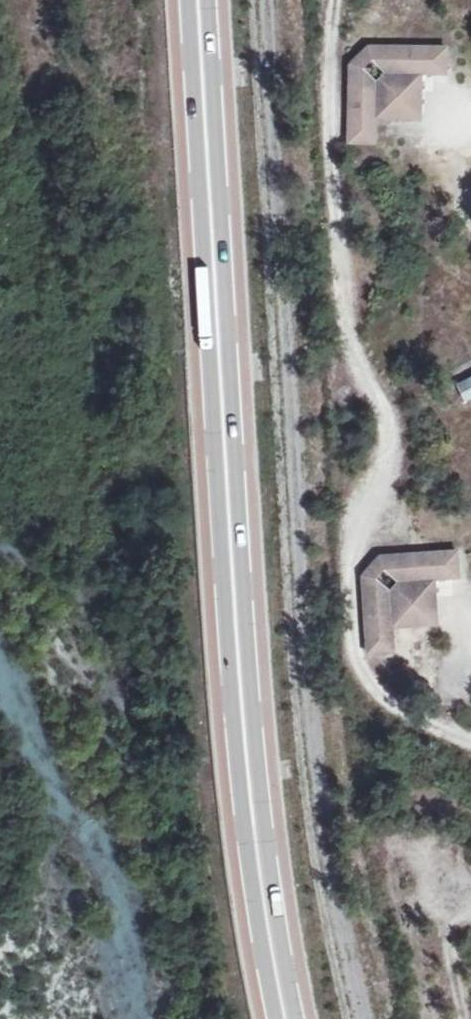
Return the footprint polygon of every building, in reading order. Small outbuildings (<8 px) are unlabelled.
[(446,34),(352,27),(343,129),(370,131),(373,100),(412,103),(419,61),(443,63),(446,34)] [(470,399),(470,373),(454,381),(464,402),(470,399)] [(448,541),(354,546),(359,648),(383,646),(381,621),(429,618),(427,571),(450,569),(448,541)]
